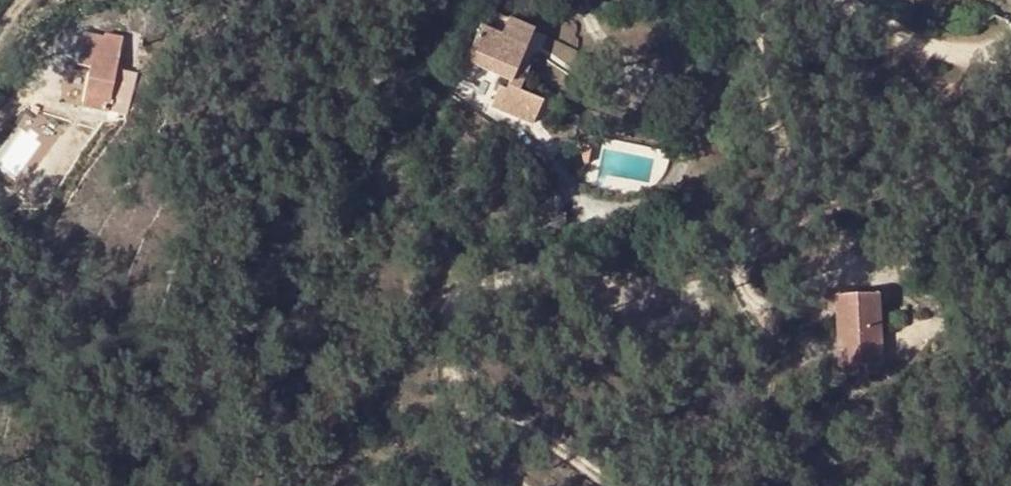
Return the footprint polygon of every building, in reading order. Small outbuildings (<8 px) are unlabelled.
[(480,43),(520,56),(526,57),(535,31),(540,9),(509,0),(493,0),(480,43)] [(526,57),(516,76),(555,89),(562,68),(538,59),(545,37),(535,31),(526,57)] [(109,112),(124,39),(106,36),(105,39),(85,35),(78,66),(91,68),(82,107),(109,112)] [(136,112),(142,71),(126,68),(119,109),(136,112)] [(883,264),(838,265),(838,338),(843,339),(843,346),(883,348),(883,264)]
